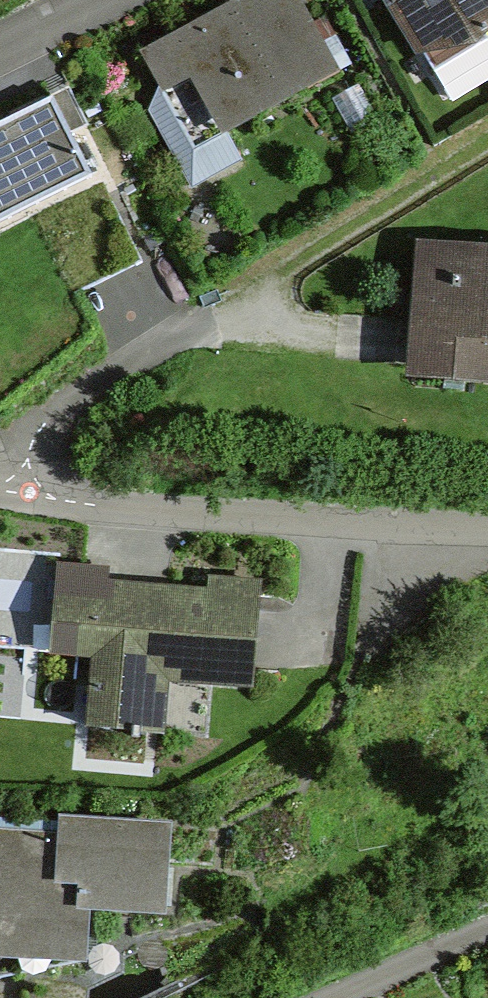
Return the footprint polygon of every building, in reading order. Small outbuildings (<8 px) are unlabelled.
[(145,65),(161,94),(141,105),(192,197),(242,170),(227,144),(332,86),(284,0),(262,0),(145,65)] [(409,61),(487,17),(487,0),(375,0),(409,61)] [(0,130),(0,230),(93,186),(53,104),(0,130)] [(424,260),(416,381),(487,386),(487,264),(424,260)] [(211,608),(79,591),(68,670),(84,672),(75,741),(152,751),(160,691),(242,701),(256,598),(213,593),(211,608)] [(158,838),(54,830),(53,848),(0,844),(0,968),(76,974),(80,919),(152,925),(158,838)]
